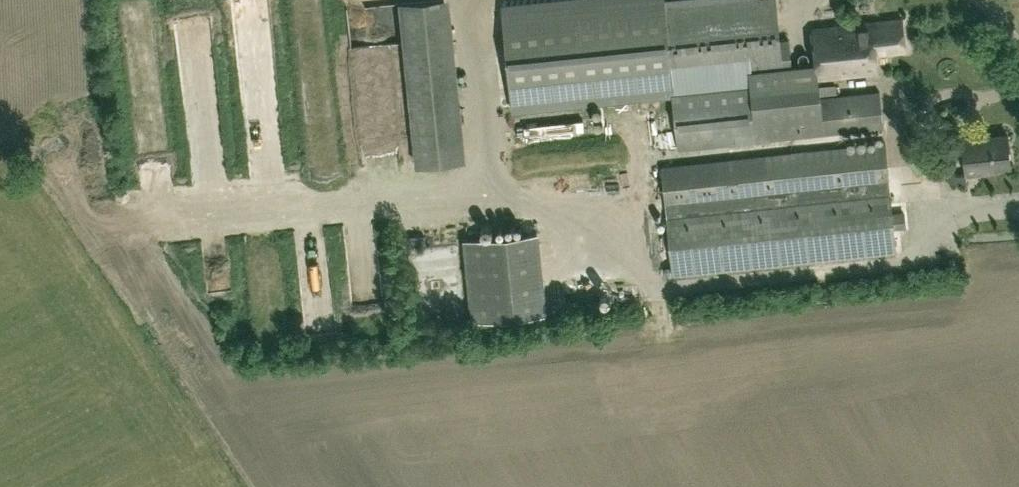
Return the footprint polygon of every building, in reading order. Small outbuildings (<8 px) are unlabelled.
[(451,0),(409,0),(414,62),(424,61),(426,80),(412,80),(415,116),(417,141),(460,138),(451,0)] [(501,3),(512,112),(673,96),(672,89),(750,81),(751,89),(673,98),(679,148),(883,127),(880,91),(820,97),(818,77),(877,71),(875,52),(905,48),(902,18),(812,27),(816,62),(792,64),(789,39),(780,39),(776,0),(670,0),(663,1),(663,0),(532,0),(501,3)] [(361,40),(362,62),(378,61),(376,39),(361,40)] [(981,137),(981,133),(963,135),(966,174),(985,172),(984,168),(1011,165),(1008,134),(981,137)] [(733,158),(663,165),(674,274),(682,273),(682,276),(889,254),(889,252),(897,251),(894,228),(906,227),(904,213),(893,214),(889,181),(885,142),(733,158)] [(479,301),(543,297),(538,220),(463,225),(465,248),(476,247),(479,301)]
